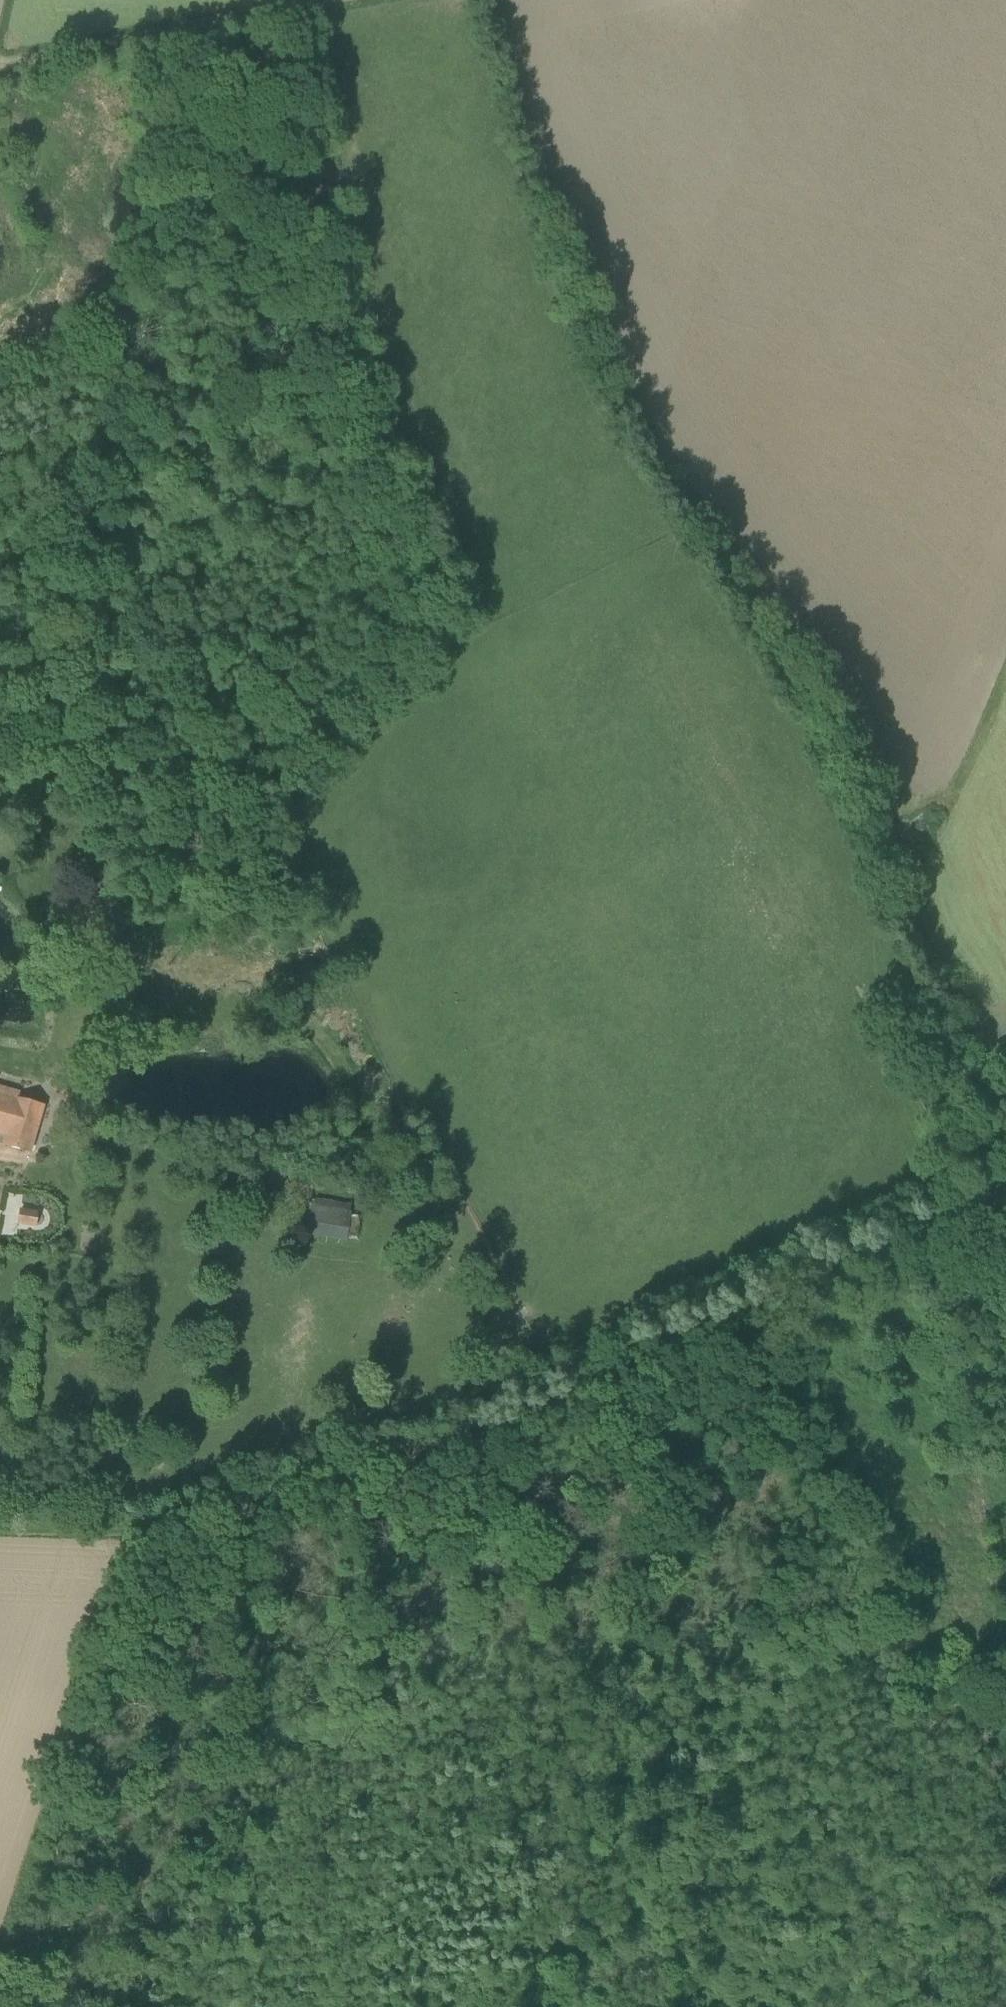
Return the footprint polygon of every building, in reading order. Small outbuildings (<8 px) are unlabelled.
[(5,1145),(29,1152),(42,1106),(0,1094),(0,1133),(7,1135),(5,1145)] [(305,1233),(346,1240),(352,1207),(311,1200),(305,1233)] [(38,1213),(21,1210),(19,1223),(36,1226),(38,1213)]
